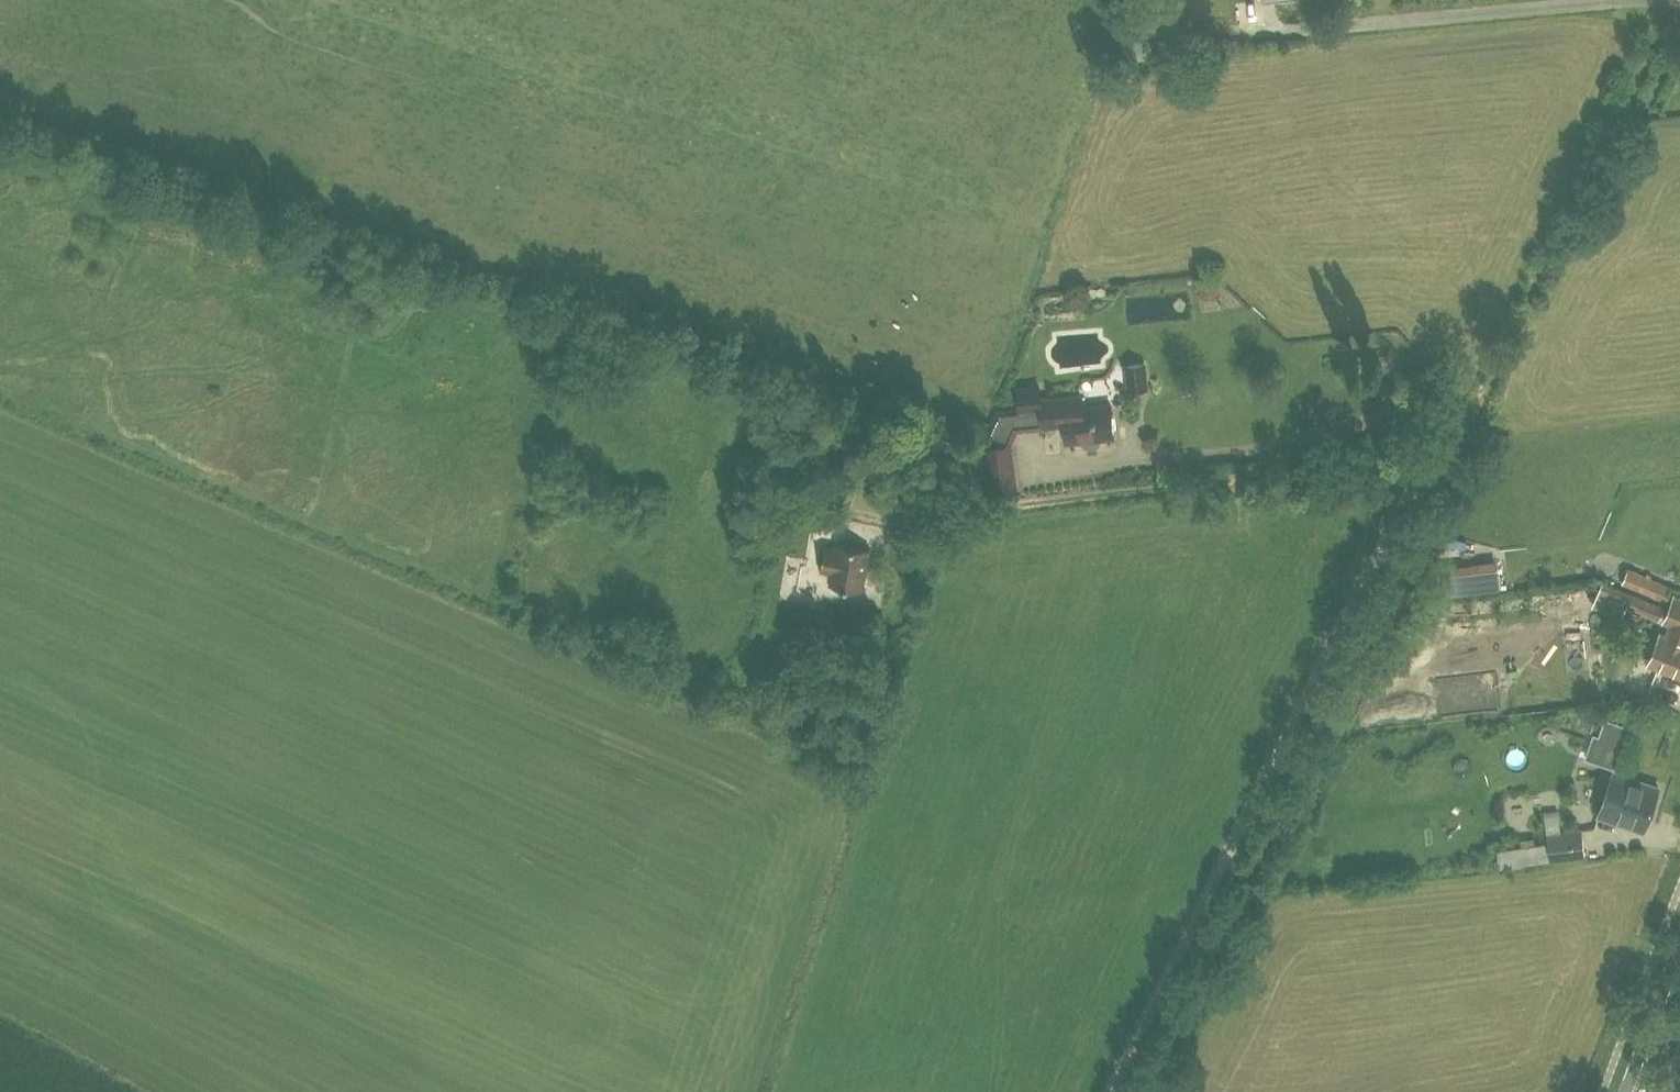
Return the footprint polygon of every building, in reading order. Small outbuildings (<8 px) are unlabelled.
[(1147,362),(1125,364),(1127,391),(1149,389),(1147,362)] [(1113,436),(1110,405),(1110,403),(1106,404),(1084,406),(1083,395),(1040,400),(1039,384),(1016,386),(1019,409),(1033,407),(1035,426),(1043,425),(1065,423),(1067,441),(1081,439),(1082,442),(1083,445),(1085,447),(1088,449),(1091,449),(1093,449),(1094,449),(1098,448),(1100,446),(1102,443),(1102,440),(1102,437),(1113,436)] [(990,492),(1001,490),(1016,489),(1011,443),(985,446),(990,492)] [(833,571),(831,584),(861,589),(869,548),(839,543),(838,548),(825,546),(821,569),(833,571)] [(1480,593),(1476,563),(1460,565),(1464,594),(1480,593)] [(1628,567),(1621,584),(1654,598),(1661,581),(1628,567)] [(1421,581),(1422,590),(1441,588),(1440,579),(1421,581)] [(1658,619),(1663,606),(1602,580),(1591,608),(1621,620),(1626,606),(1658,619)] [(1663,623),(1670,626),(1666,635),(1660,632),(1647,665),(1679,678),(1679,597),(1674,595),(1663,623)] [(1593,733),(1585,759),(1616,769),(1630,726),(1605,717),(1599,735),(1593,733)] [(1659,787),(1613,772),(1599,814),(1645,829),(1659,787)] [(1544,812),(1546,832),(1561,830),(1559,811),(1544,812)] [(1547,840),(1551,862),(1585,857),(1581,828),(1561,830),(1546,832),(1547,840)] [(1551,862),(1547,840),(1497,847),(1499,869),(1551,862)]
